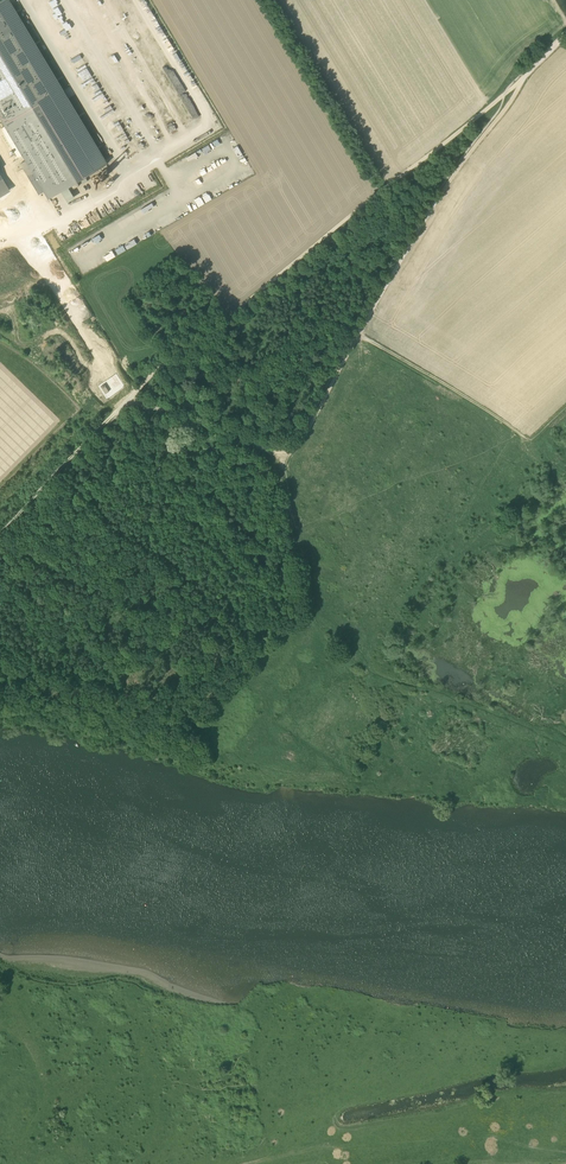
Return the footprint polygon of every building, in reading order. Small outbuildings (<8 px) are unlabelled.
[(0,1),(0,118),(5,126),(1,128),(17,155),(21,153),(26,160),(21,163),(39,193),(44,190),(48,198),(61,190),(63,194),(69,190),(69,191),(79,185),(77,181),(107,163),(9,0),(2,0),(0,1)] [(73,36),(81,32),(73,20),(65,25),(67,28),(71,25),(75,31),(71,33),(73,36)] [(81,71),(87,81),(94,77),(88,67),(81,71)] [(89,95),(92,93),(95,97),(103,92),(95,78),(83,85),(89,95)] [(98,173),(96,180),(108,182),(109,175),(98,173)] [(184,215),(197,208),(192,201),(180,208),(184,215)] [(113,222),(102,227),(104,234),(115,229),(113,222)] [(85,244),(83,240),(67,248),(70,253),(85,244)] [(114,250),(116,255),(125,251),(123,246),(114,250)] [(103,253),(107,261),(117,256),(112,248),(103,253)] [(85,264),(78,268),(83,276),(90,271),(85,264)] [(104,384),(101,386),(106,393),(109,391),(104,384)]
